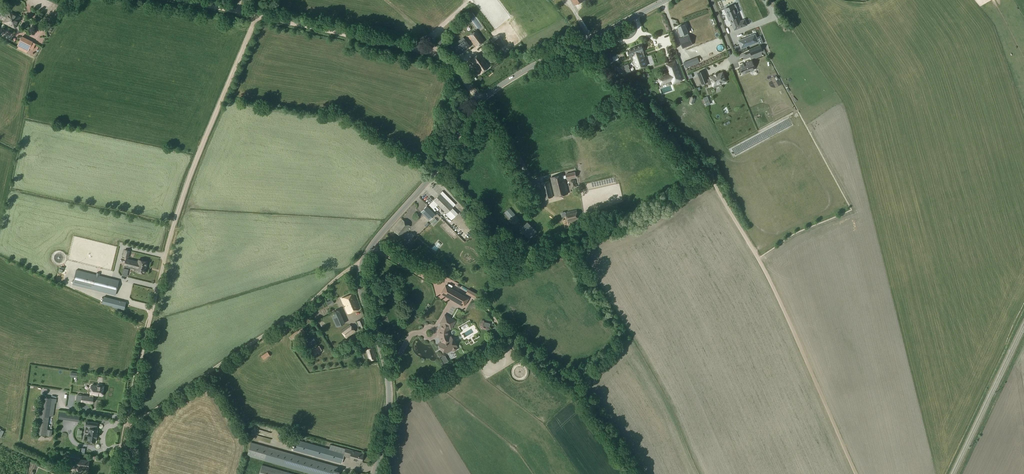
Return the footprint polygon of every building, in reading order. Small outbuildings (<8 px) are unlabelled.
[(734,5),(725,9),(729,20),(730,20),(732,25),(738,23),(740,27),(747,25),(745,19),(740,21),(738,17),(738,16),(736,12),(738,12),(739,11),(738,8),(737,8),(735,9),(734,5)] [(7,17),(4,22),(9,25),(10,24),(14,27),(17,21),(18,22),(20,17),(15,14),(15,15),(6,11),(4,15),(7,17)] [(685,25),(678,27),(681,36),(682,35),(683,37),(679,39),(683,49),(692,45),(689,35),(688,35),(687,33),(688,33),(685,25)] [(477,30),(468,36),(475,47),(484,41),(477,30)] [(777,41),(775,32),(768,34),(771,43),(777,41)] [(758,42),(755,34),(738,41),(741,48),(758,42)] [(22,37),(17,45),(28,51),(32,42),(22,37)] [(469,47),(464,39),(453,47),(459,54),(469,47)] [(641,45),(627,50),(631,61),(632,61),(635,70),(648,65),(642,48),(643,47),(642,46),(641,46),(641,45)] [(763,51),(760,45),(750,49),(752,55),(763,51)] [(479,53),(469,60),(479,73),(489,66),(479,53)] [(681,80),(678,70),(675,61),(666,63),(670,74),(664,76),(666,81),(672,79),(673,82),(681,80)] [(752,68),(754,67),(751,61),(740,65),(741,67),(740,68),(742,74),(753,70),(752,68)] [(653,80),(651,70),(645,72),(647,81),(653,80)] [(725,81),(722,73),(710,78),(710,79),(707,80),(703,71),(697,73),(702,84),(707,82),(709,85),(712,84),(713,85),(718,83),(718,84),(725,81)] [(563,175),(550,178),(555,196),(567,194),(564,179),(566,178),(566,179),(576,177),(575,172),(565,174),(566,175),(563,176),(563,175)] [(549,181),(540,183),(544,199),(552,197),(549,181)] [(442,191),(433,200),(446,213),(445,214),(451,220),(458,214),(452,208),(455,204),(442,191)] [(770,205),(764,209),(767,213),(772,210),(770,205)] [(426,206),(420,212),(429,221),(435,215),(426,206)] [(509,208),(504,212),(514,224),(519,219),(509,208)] [(576,210),(565,212),(568,223),(579,220),(576,210)] [(402,219),(392,230),(401,237),(410,226),(402,219)] [(527,222),(520,229),(528,238),(536,230),(527,222)] [(414,235),(418,238),(424,231),(421,228),(414,235)] [(437,239),(431,247),(435,250),(441,243),(437,239)] [(126,258),(125,262),(128,263),(135,265),(146,268),(147,262),(138,260),(138,261),(126,258)] [(128,263),(125,262),(124,266),(136,269),(136,271),(144,273),(146,268),(135,265),(128,263)] [(119,281),(99,276),(99,273),(97,273),(96,275),(76,270),(73,284),(115,295),(119,281)] [(446,285),(441,293),(464,306),(468,299),(446,285)] [(125,295),(125,300),(133,300),(133,289),(137,289),(137,286),(132,286),(132,288),(122,288),(122,295),(125,295)] [(468,289),(466,293),(477,299),(479,295),(468,289)] [(353,294),(341,299),(348,313),(359,308),(353,294)] [(120,308),(121,301),(114,300),(112,306),(120,308)] [(338,311),(331,314),(336,327),(344,323),(338,311)] [(442,341),(438,344),(440,346),(440,348),(440,349),(440,350),(441,350),(443,351),(444,350),(447,352),(456,347),(451,337),(449,338),(449,336),(449,335),(448,334),(448,333),(448,331),(449,330),(449,328),(451,329),(455,321),(445,315),(440,323),(444,325),(442,329),(439,329),(439,337),(442,337),(443,340),(442,341)] [(362,319),(357,321),(360,328),(365,325),(362,319)] [(350,324),(341,331),(346,338),(355,331),(350,324)] [(496,326),(492,329),(497,336),(501,333),(496,326)] [(297,331),(289,336),(292,340),(304,331),(302,328),(297,331)] [(312,336),(301,344),(304,348),(315,340),(312,336)] [(319,346),(310,352),(313,355),(321,350),(319,346)] [(372,348),(365,350),(369,360),(376,358),(372,348)] [(267,352),(261,356),(263,360),(270,355),(267,352)] [(90,397),(82,395),(81,401),(92,403),(93,397),(93,394),(102,395),(103,387),(101,387),(101,385),(97,384),(97,386),(91,385),(90,397)] [(40,397),(35,433),(51,436),(52,430),(47,429),(51,398),(40,397)] [(59,418),(71,420),(72,413),(60,411),(59,418)] [(96,434),(97,430),(95,430),(95,427),(96,427),(97,423),(90,422),(89,426),(90,426),(90,429),(89,429),(88,433),(88,436),(87,441),(90,441),(93,441),(95,442),(96,438),(97,434),(96,434)] [(283,430),(279,435),(281,440),(286,442),(291,438),(293,439),(295,434),(283,430)] [(296,439),(293,450),(341,463),(344,455),(345,449),(346,448),(337,446),(331,444),(329,449),(296,439)] [(251,442),(247,456),(264,461),(268,447),(251,442)] [(264,461),(312,473),(338,473),(339,473),(340,467),(268,447),(264,461)] [(345,449),(344,455),(350,457),(349,459),(361,462),(363,454),(351,450),(345,449)] [(70,459),(76,460),(75,466),(87,468),(89,461),(88,461),(88,460),(86,459),(86,460),(79,459),(79,454),(71,453),(70,459)] [(287,472),(262,465),(259,473),(294,473),(287,472)]
